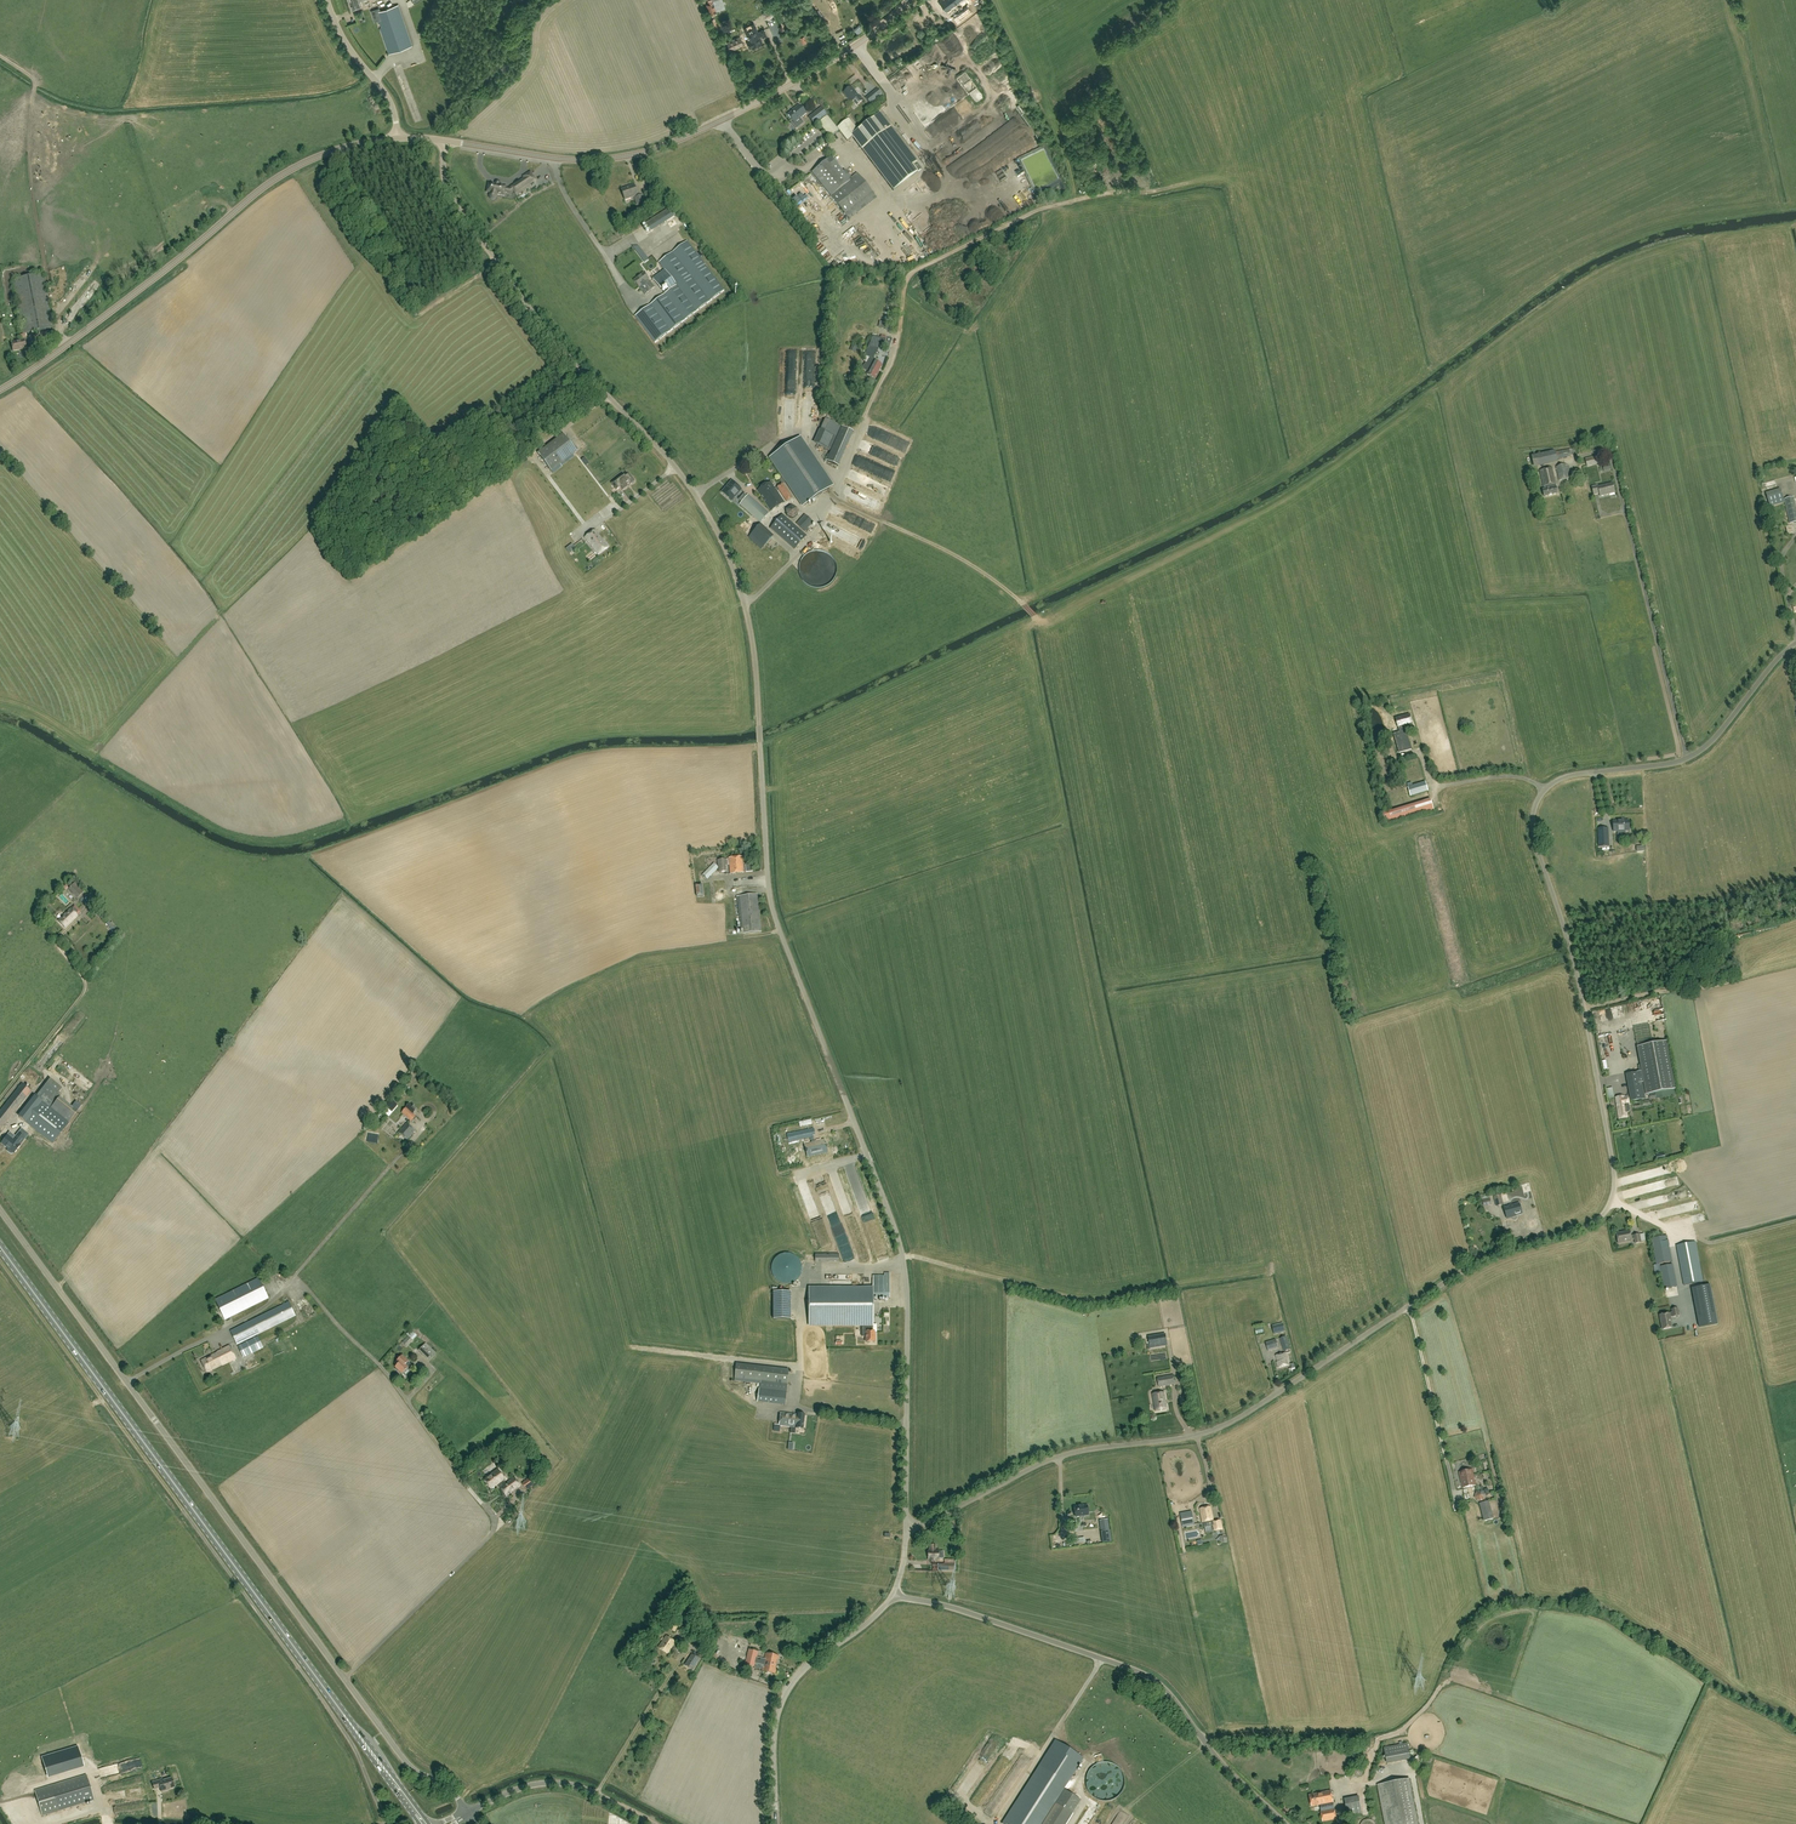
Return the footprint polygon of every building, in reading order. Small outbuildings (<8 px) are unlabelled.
[(353,10),(361,7),(359,1),(362,0),(349,0),(353,10)] [(708,0),(709,4),(706,5),(709,15),(716,13),(711,0),(709,0),(708,0)] [(398,5),(375,13),(389,54),(412,46),(398,5)] [(969,15),(971,13),(968,8),(956,16),(960,21),(969,15)] [(770,20),(774,15),(772,10),(766,9),(762,14),(764,19),(770,20)] [(752,48),(763,43),(760,38),(762,37),(762,38),(766,36),(764,31),(760,33),(761,34),(759,35),(756,28),(745,32),(749,41),(746,42),(749,49),(752,48)] [(976,33),(966,39),(970,45),(980,38),(976,33)] [(727,42),(731,51),(744,45),(740,37),(727,42)] [(957,52),(962,49),(959,43),(954,46),(957,52)] [(965,55),(962,58),(963,60),(960,63),(963,67),(970,61),(965,55)] [(901,85),(905,81),(901,75),(896,78),(901,85)] [(854,101),(857,105),(864,100),(860,96),(859,97),(851,87),(844,93),(852,103),(854,101)] [(877,89),(866,98),(871,104),(882,95),(877,89)] [(794,123),(798,128),(804,124),(800,119),(806,114),(799,105),(794,109),(795,110),(788,115),(794,123)] [(821,109),(811,116),(809,118),(815,125),(827,115),(821,109)] [(849,119),(837,128),(838,129),(828,116),(819,123),(830,137),(839,130),(848,141),(853,138),(893,191),(918,172),(913,166),(917,162),(880,114),(858,131),(849,119)] [(965,132),(952,138),(955,145),(968,139),(965,132)] [(849,180),(831,157),(812,173),(849,219),(877,197),(857,173),(849,180)] [(769,169),(777,165),(775,160),(767,164),(769,169)] [(511,187),(511,188),(510,189),(506,188),(506,187),(499,185),(499,184),(499,185),(496,185),(496,184),(495,183),(495,185),(489,183),(487,190),(491,190),(490,195),(490,197),(491,198),(492,199),(494,199),(496,198),(497,196),(497,194),(504,195),(505,192),(510,193),(511,193),(513,191),(516,195),(529,187),(528,185),(535,180),(531,183),(527,176),(511,187)] [(625,200),(638,196),(634,185),(630,186),(631,187),(622,190),(625,200)] [(820,198),(823,202),(828,199),(825,194),(820,198)] [(637,206),(646,202),(643,195),(634,198),(637,206)] [(844,224),(846,219),(841,216),(838,221),(844,224)] [(846,242),(855,233),(851,230),(843,239),(846,242)] [(687,242),(684,244),(659,263),(665,270),(653,279),(665,294),(644,310),(635,316),(655,342),(741,280),(721,253),(705,265),(687,242)] [(639,246),(632,246),(639,256),(644,252),(639,246)] [(860,251),(864,257),(869,254),(866,248),(860,251)] [(895,258),(898,255),(892,249),(889,252),(895,258)] [(649,280),(644,273),(634,281),(639,288),(639,287),(645,295),(655,288),(649,280)] [(43,274),(12,280),(23,334),(53,328),(43,274)] [(71,285),(67,292),(72,295),(75,287),(71,285)] [(873,337),(865,355),(870,357),(873,359),(875,354),(876,354),(878,349),(877,348),(879,344),(882,345),(885,345),(884,348),(890,349),(892,339),(886,338),(886,340),(873,337)] [(11,343),(13,351),(26,348),(24,340),(11,343)] [(864,367),(863,369),(863,370),(868,372),(867,374),(875,379),(882,364),(874,360),(874,359),(873,359),(870,357),(867,363),(866,363),(864,367)] [(820,430),(823,431),(817,444),(830,450),(841,427),(825,419),(820,430)] [(853,432),(841,427),(830,450),(826,461),(838,466),(853,432)] [(875,432),(873,439),(889,445),(891,438),(875,432)] [(573,454),(577,451),(564,434),(538,454),(551,471),(573,454)] [(832,487),(805,446),(799,438),(771,457),(804,506),(832,487)] [(880,459),(882,452),(865,446),(862,453),(880,459)] [(1555,451),(1541,454),(1543,466),(1558,463),(1557,460),(1571,457),(1569,449),(1556,452),(1555,451)] [(573,454),(551,471),(553,473),(562,466),(561,465),(574,456),(573,454)] [(1598,455),(1585,458),(1587,466),(1600,464),(1598,455)] [(875,468),(876,464),(857,457),(853,467),(889,481),(892,474),(875,468)] [(1559,481),(1571,478),(1568,465),(1567,466),(1567,464),(1556,467),(1559,481)] [(1544,497),(1558,494),(1552,468),(1540,470),(1544,487),(1545,490),(1543,490),(1544,497)] [(847,481),(883,495),(886,487),(851,473),(847,481)] [(551,494),(558,489),(562,496),(568,492),(564,486),(561,488),(557,482),(560,480),(556,474),(549,479),(552,483),(546,487),(551,494)] [(621,487),(623,489),(635,481),(630,474),(626,477),(624,474),(612,483),(617,490),(621,487)] [(732,481),(722,493),(731,501),(741,490),(732,481)] [(777,487),(775,489),(771,482),(758,490),(771,511),(784,502),(777,492),(779,490),(786,501),(792,497),(783,483),(777,487)] [(1612,483),(1598,487),(1598,486),(1592,487),(1594,495),(1600,494),(1600,496),(1615,493),(1612,483)] [(1780,489),(1766,494),(1770,506),(1784,502),(1780,489)] [(742,502),(740,504),(761,523),(769,513),(748,495),(747,496),(742,502)] [(1784,499),(1785,502),(1787,513),(1788,516),(1789,522),(1789,524),(1795,523),(1795,505),(1794,497),(1784,499)] [(878,510),(879,503),(863,499),(862,505),(878,510)] [(793,519),(798,515),(797,508),(791,506),(786,510),(787,516),(793,519)] [(794,549),(807,536),(783,514),(770,528),(794,549)] [(805,531),(813,522),(805,514),(796,524),(805,531)] [(862,531),(870,535),(874,526),(866,522),(862,531)] [(761,550),(774,536),(761,523),(748,537),(761,550)] [(825,526),(822,534),(862,549),(865,541),(825,526)] [(598,554),(608,547),(595,530),(585,537),(598,554)] [(803,580),(806,583),(811,586),(816,587),(821,587),(826,586),(830,583),(834,579),(836,575),(837,570),(837,565),(835,561),(833,557),(829,554),(825,551),(821,550),(816,550),(811,551),(807,553),(803,557),(801,561),(800,566),(799,571),(801,576),(803,580)] [(1405,726),(1413,724),(1410,714),(1396,718),(1398,728),(1399,727),(1400,732),(1394,734),(1399,753),(1412,749),(1406,730),(1405,726)] [(1411,796),(1428,791),(1425,781),(1408,787),(1411,796)] [(1434,811),(1431,801),(1383,815),(1386,825),(1434,811)] [(1629,821),(1613,821),(1614,832),(1629,831),(1629,821)] [(1608,847),(1607,829),(1598,829),(1599,847),(1608,847)] [(730,874),(743,873),(742,856),(729,858),(730,874)] [(726,866),(727,866),(727,859),(718,860),(719,872),(726,872),(726,866)] [(702,875),(707,879),(719,868),(714,863),(702,875)] [(746,872),(753,871),(753,864),(745,865),(746,872)] [(67,890),(76,899),(84,891),(75,882),(69,889),(67,890)] [(757,894),(737,897),(737,902),(738,902),(741,930),(744,930),(744,933),(761,931),(757,894)] [(74,905),(71,908),(59,921),(65,927),(78,915),(81,912),(74,905)] [(109,921),(106,924),(114,934),(118,932),(109,921)] [(1633,1004),(1636,1013),(1643,1010),(1643,1008),(1647,1007),(1646,1003),(1643,1004),(1642,1001),(1633,1004)] [(64,1031),(51,1044),(56,1048),(69,1036),(64,1031)] [(1633,1039),(1621,1041),(1624,1060),(1632,1058),(1631,1051),(1635,1050),(1633,1039)] [(1638,1047),(1641,1065),(1638,1066),(1639,1072),(1627,1074),(1632,1101),(1646,1099),(1642,1083),(1644,1082),(1647,1095),(1655,1093),(1662,1092),(1677,1089),(1668,1041),(1638,1047)] [(50,1079),(46,1084),(36,1096),(34,1095),(18,1116),(26,1123),(52,1144),(69,1123),(69,1122),(78,1111),(77,1111),(82,1105),(76,1101),(72,1106),(59,1096),(60,1095),(58,1093),(62,1088),(57,1084),(50,1079)] [(31,1091),(22,1084),(0,1112),(0,1130),(31,1091)] [(1615,1097),(1618,1119),(1627,1118),(1626,1106),(1630,1105),(1628,1096),(1624,1097),(1624,1096),(1615,1097)] [(412,1122),(417,1116),(414,1114),(416,1111),(409,1105),(401,1113),(412,1122)] [(384,1112),(389,1117),(394,1111),(389,1107),(384,1112)] [(1680,1146),(1678,1123),(1673,1123),(1675,1152),(1682,1152),(1681,1146),(1680,1146)] [(407,1140),(415,1131),(407,1124),(399,1133),(407,1140)] [(7,1135),(1,1143),(8,1149),(7,1150),(7,1151),(11,1154),(12,1154),(13,1153),(14,1153),(20,1145),(19,1144),(24,1138),(28,1132),(26,1130),(25,1132),(22,1129),(18,1134),(13,1140),(7,1135)] [(814,1129),(787,1135),(789,1143),(810,1138),(810,1141),(814,1140),(813,1136),(815,1135),(814,1129)] [(827,1152),(824,1139),(804,1144),(807,1157),(827,1152)] [(1653,1197),(1647,1198),(1649,1205),(1670,1201),(1668,1194),(1664,1195),(1663,1191),(1659,1192),(1653,1193),(1653,1197)] [(1496,1207),(1504,1205),(1501,1195),(1494,1197),(1496,1207)] [(1484,1207),(1492,1205),(1490,1198),(1482,1200),(1484,1207)] [(1661,1222),(1682,1218),(1681,1213),(1698,1210),(1696,1201),(1689,1202),(1689,1204),(1656,1210),(1658,1219),(1660,1218),(1661,1222)] [(1512,1216),(1522,1213),(1519,1204),(1504,1208),(1507,1218),(1513,1216),(1512,1216)] [(1622,1232),(1616,1233),(1618,1243),(1632,1241),(1632,1239),(1635,1239),(1636,1243),(1641,1242),(1639,1234),(1634,1235),(1634,1236),(1631,1237),(1630,1231),(1623,1233),(1622,1232)] [(1659,1264),(1672,1261),(1667,1236),(1651,1239),(1656,1264),(1659,1264)] [(1684,1285),(1703,1282),(1695,1242),(1677,1246),(1684,1285)] [(1664,1289),(1677,1287),(1673,1264),(1659,1267),(1660,1273),(1664,1289)] [(873,1288),(809,1288),(809,1325),(862,1325),(862,1336),(866,1336),(866,1342),(875,1342),(875,1331),(872,1331),(872,1325),(873,1325),(873,1298),(890,1298),(890,1276),(889,1273),(885,1273),(885,1276),(873,1276),(873,1288)] [(225,1320),(269,1298),(259,1278),(215,1300),(225,1320)] [(1699,1327),(1718,1324),(1710,1285),(1692,1289),(1699,1327)] [(791,1292),(773,1292),(773,1319),(791,1319),(791,1292)] [(1670,1307),(1681,1305),(1680,1294),(1668,1296),(1670,1307)] [(238,1345),(296,1316),(289,1302),(231,1331),(238,1345)] [(1660,1315),(1662,1329),(1672,1328),(1670,1317),(1671,1317),(1670,1316),(1673,1316),(1674,1316),(1679,1315),(1678,1308),(1672,1309),(1673,1313),(1670,1313),(1660,1315)] [(1274,1334),(1285,1332),(1283,1323),(1272,1326),(1274,1334)] [(406,1335),(408,1336),(402,1342),(408,1347),(413,1341),(413,1340),(417,1336),(410,1330),(406,1335)] [(1157,1336),(1159,1347),(1167,1345),(1165,1335),(1157,1336)] [(244,1358),(264,1348),(258,1336),(238,1346),(244,1358)] [(1284,1351),(1290,1349),(1286,1336),(1280,1339),(1284,1351)] [(1268,1352),(1278,1348),(1276,1340),(1266,1343),(1268,1352)] [(419,1351),(430,1361),(437,1354),(426,1344),(419,1351)] [(222,1365),(236,1359),(230,1345),(217,1351),(217,1352),(201,1361),(207,1373),(222,1365)] [(1278,1368),(1289,1365),(1286,1353),(1276,1356),(1277,1362),(1277,1363),(1278,1368)] [(398,1365),(395,1367),(402,1374),(408,1368),(411,1365),(408,1362),(409,1361),(403,1355),(396,1362),(398,1365)] [(786,1392),(787,1384),(789,1369),(736,1363),(735,1378),(760,1381),(759,1389),(757,1403),(785,1406),(787,1392),(786,1392)] [(1159,1387),(1175,1384),(1174,1375),(1157,1378),(1159,1387)] [(1156,1411),(1167,1409),(1164,1392),(1153,1394),(1156,1411)] [(1181,1405),(1189,1403),(1187,1396),(1179,1397),(1181,1405)] [(797,1414),(797,1415),(780,1413),(778,1426),(796,1428),(796,1429),(803,1429),(804,1415),(797,1414)] [(506,1496),(520,1486),(515,1478),(505,1484),(503,1481),(505,1480),(498,1469),(491,1475),(485,1480),(491,1489),(495,1486),(495,1487),(498,1485),(506,1496)] [(1463,1488),(1476,1485),(1472,1470),(1459,1473),(1463,1488)] [(531,1477),(522,1484),(526,1490),(535,1483),(531,1477)] [(1485,1500),(1486,1494),(1482,1489),(1475,1491),(1474,1498),(1479,1502),(1485,1500)] [(1479,1504),(1484,1521),(1493,1519),(1489,1501),(1479,1504)] [(1088,1515),(1087,1505),(1074,1507),(1075,1517),(1077,1516),(1077,1517),(1083,1516),(1088,1515)] [(1213,1522),(1213,1521),(1213,1520),(1211,1507),(1200,1509),(1203,1523),(1211,1521),(1211,1525),(1212,1525),(1214,1525),(1215,1531),(1222,1530),(1221,1520),(1213,1522)] [(1192,1511),(1180,1513),(1183,1528),(1195,1525),(1192,1511)] [(1110,1530),(1108,1519),(1099,1520),(1101,1532),(1102,1543),(1113,1542),(1111,1530),(1110,1530)] [(929,1550),(928,1550),(928,1560),(939,1560),(939,1558),(944,1558),(944,1551),(939,1551),(939,1550),(936,1550),(936,1545),(929,1545),(929,1550)] [(678,1615),(687,1622),(696,1611),(686,1603),(678,1615)] [(715,1637),(709,1619),(704,1621),(710,1638),(715,1637)] [(675,1632),(679,1625),(672,1622),(668,1628),(675,1632)] [(696,1635),(689,1630),(685,1636),(692,1641),(696,1635)] [(738,1645),(740,1639),(722,1633),(720,1639),(738,1645)] [(702,1639),(696,1635),(692,1641),(698,1645),(702,1639)] [(668,1654),(675,1642),(666,1636),(658,1648),(668,1654)] [(700,1649),(696,1655),(702,1659),(706,1653),(700,1649)] [(749,1650),(747,1657),(756,1659),(758,1652),(749,1650)] [(764,1662),(777,1665),(779,1656),(766,1653),(764,1662)] [(693,1670),(700,1660),(692,1655),(685,1665),(693,1670)] [(756,1659),(747,1657),(745,1664),(754,1667),(756,1659)] [(777,1665),(764,1662),(763,1671),(775,1674),(777,1665)] [(1003,1823),(1065,1823),(1081,1800),(1063,1788),(1072,1774),(1083,1758),(1056,1741),(1055,1742),(1040,1766),(1033,1777),(1004,1823),(1003,1823)] [(1407,1744),(1384,1748),(1387,1764),(1410,1759),(1407,1744)] [(1103,1800),(1108,1800),(1112,1799),(1116,1797),(1119,1794),(1122,1790),(1124,1786),(1124,1782),(1124,1777),(1123,1773),(1120,1768),(1117,1765),(1112,1762),(1107,1761),(1102,1761),(1097,1762),(1093,1765),(1089,1768),(1087,1773),(1085,1777),(1085,1782),(1086,1786),(1088,1791),(1091,1794),(1094,1797),(1098,1799),(1103,1800)] [(1363,1774),(1363,1768),(1358,1765),(1353,1768),(1352,1774),(1358,1777),(1363,1774)] [(972,1780),(974,1783),(982,1776),(979,1773),(972,1780)] [(94,1800),(87,1775),(35,1791),(42,1816),(94,1800)] [(166,1790),(174,1788),(171,1778),(162,1781),(162,1779),(152,1782),(154,1790),(160,1789),(161,1792),(166,1790)] [(1410,1779),(1377,1785),(1385,1823),(1418,1823),(1410,1779)] [(1334,1808),(1333,1802),(1334,1802),(1331,1790),(1309,1795),(1311,1807),(1320,1805),(1321,1811),(1320,1811),(1322,1822),(1337,1819),(1335,1808),(1334,1808)] [(1347,1815),(1362,1812),(1359,1796),(1344,1799),(1347,1815)]
